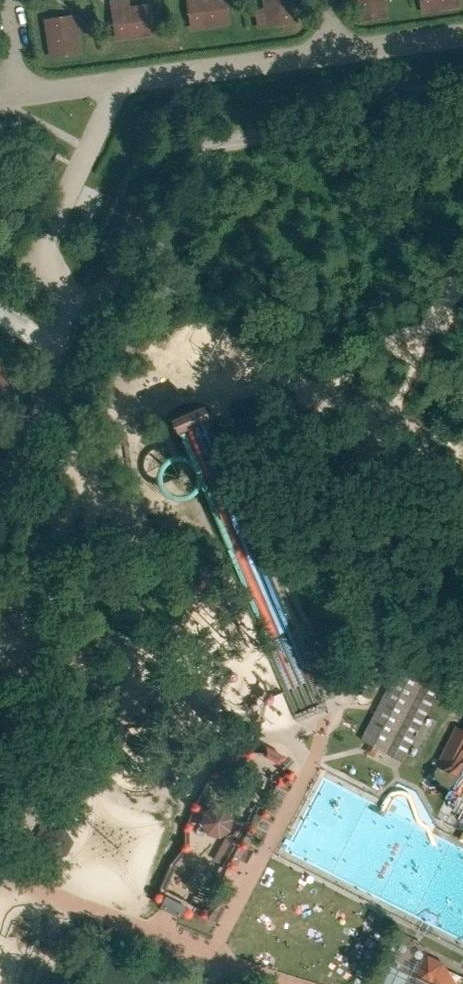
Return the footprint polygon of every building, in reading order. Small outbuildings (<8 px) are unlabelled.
[(191,31),(231,26),(228,0),(186,0),(191,31)] [(294,0),(261,0),(263,8),(255,10),(257,29),(298,23),(294,0)] [(351,28),(383,24),(381,4),(389,2),(389,0),(347,0),(351,28)] [(423,17),(462,12),(462,8),(462,0),(421,0),(423,17)] [(111,4),(117,45),(157,39),(153,8),(132,10),(130,2),(111,4)] [(85,15),(45,20),(50,59),(83,55),(80,35),(88,33),(85,15)] [(197,421),(163,435),(169,449),(175,446),(182,443),(189,440),(196,437),(202,434),(197,421)] [(211,493),(203,460),(178,465),(185,499),(211,493)] [(444,680),(401,658),(359,740),(403,762),(444,680)] [(453,728),(437,763),(462,775),(462,732),(453,728)] [(194,817),(228,841),(210,866),(224,875),(255,830),(207,797),(194,817)] [(430,955),(418,982),(417,983),(462,983),(462,970),(430,955)] [(418,982),(389,969),(382,983),(417,983),(418,982)]
